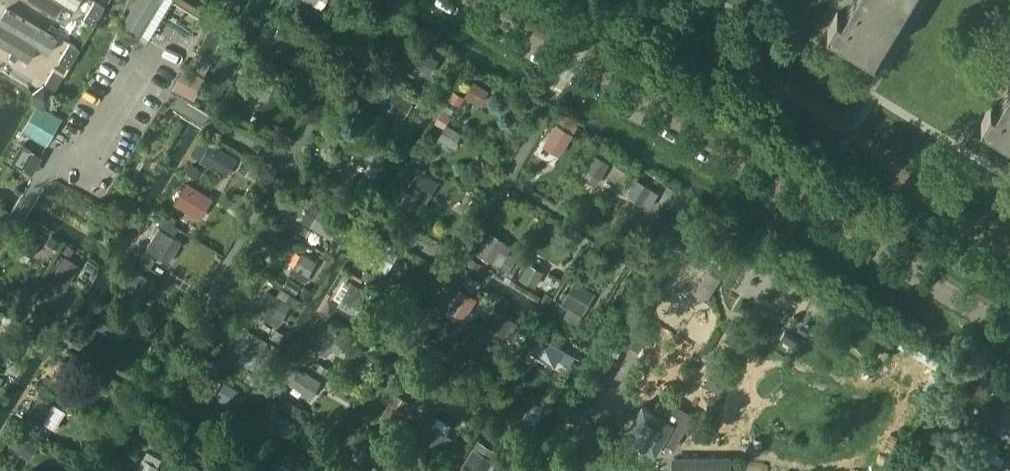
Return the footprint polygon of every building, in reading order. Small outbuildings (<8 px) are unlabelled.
[(86,0),(36,0),(62,14),(68,5),(79,11),(86,0)] [(94,0),(84,18),(95,24),(105,6),(94,0)] [(122,24),(139,35),(160,0),(136,0),(122,24)] [(170,1),(202,20),(213,2),(210,0),(171,0),(170,1)] [(327,0),(308,0),(322,8),(327,0)] [(846,17),(837,11),(827,27),(873,54),(906,0),(857,0),(846,17)] [(208,56),(235,12),(224,6),(197,50),(208,56)] [(52,55),(64,38),(11,7),(0,24),(0,41),(34,62),(41,48),(52,55)] [(70,41),(59,59),(70,65),(80,48),(70,41)] [(428,76),(438,60),(422,50),(412,66),(428,76)] [(477,105),(487,90),(471,80),(461,96),(477,105)] [(413,103),(402,96),(405,93),(393,86),(383,106),(404,118),(413,103)] [(1000,110),(991,104),(981,120),(1009,137),(1009,93),(1000,110)] [(450,149),(460,133),(445,123),(435,139),(450,149)] [(557,154),(567,138),(552,129),(542,145),(557,154)] [(376,165),(385,149),(362,136),(353,152),(376,165)] [(216,166),(226,150),(210,141),(201,157),(216,166)] [(11,162),(25,169),(35,151),(21,143),(11,162)] [(597,185),(609,163),(595,155),(582,177),(597,185)] [(423,194),(433,178),(417,168),(407,184),(423,194)] [(640,204),(650,188),(634,179),(625,195),(640,204)] [(191,207),(200,192),(185,182),(176,198),(191,207)] [(321,207),(310,226),(331,238),(342,219),(321,207)] [(180,216),(176,222),(184,227),(188,221),(180,216)] [(157,225),(145,246),(159,254),(171,233),(157,225)] [(25,232),(16,247),(31,257),(40,241),(25,232)] [(493,263),(505,242),(491,233),(478,254),(493,263)] [(383,265),(392,251),(376,241),(367,255),(383,265)] [(143,250),(138,257),(149,263),(153,256),(143,250)] [(307,278),(317,261),(302,252),(292,268),(307,278)] [(64,255),(54,271),(69,280),(79,264),(64,255)] [(473,259),(470,266),(477,270),(481,264),(473,259)] [(534,287),(544,271),(527,261),(518,278),(534,287)] [(139,293),(148,278),(133,269),(124,284),(139,293)] [(357,307),(367,291),(351,281),(341,297),(357,307)] [(574,281),(562,302),(582,314),(594,293),(574,281)] [(466,320),(478,299),(460,289),(448,310),(466,320)] [(281,320),(291,305),(276,296),(267,312),(281,320)] [(504,336),(514,320),(498,310),(489,327),(504,336)] [(331,350),(341,334),(325,324),(315,340),(331,350)] [(14,332),(1,352),(15,361),(27,340),(14,332)] [(547,361),(556,345),(540,335),(531,351),(547,361)] [(256,363),(266,347),(251,338),(241,354),(256,363)] [(68,384),(78,368),(63,358),(53,374),(68,384)] [(919,387),(930,368),(913,358),(902,378),(919,387)] [(321,383),(298,369),(288,385),(311,399),(321,383)] [(250,371),(245,378),(254,383),(258,376),(250,371)] [(230,407),(240,390),(224,381),(214,397),(230,407)] [(45,420),(55,404),(40,394),(30,410),(45,420)] [(396,425),(406,409),(390,399),(380,415),(396,425)] [(533,402),(529,410),(538,414),(542,407),(533,402)] [(654,450),(669,423),(664,420),(670,411),(663,406),(658,414),(643,405),(637,415),(618,404),(613,413),(614,414),(608,424),(626,434),(626,433),(654,450)] [(280,435),(290,418),(273,408),(263,425),(280,435)] [(435,416),(421,440),(437,449),(451,426),(435,416)] [(39,444),(17,430),(8,445),(30,458),(39,444)] [(501,453),(479,439),(463,466),(472,470),(490,470),(501,453)] [(158,466),(143,458),(135,470),(156,470),(158,466)] [(407,465),(381,459),(379,470),(405,470),(407,465)] [(726,459),(666,460),(666,470),(727,470),(726,459)]
